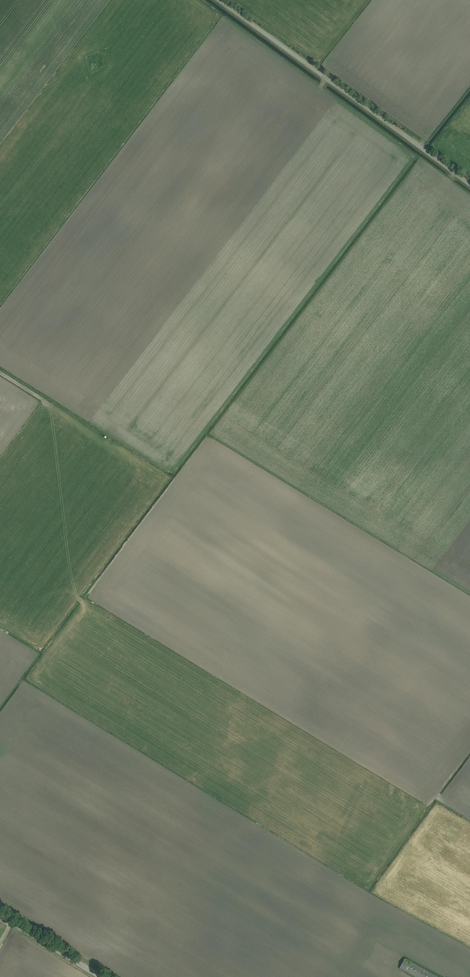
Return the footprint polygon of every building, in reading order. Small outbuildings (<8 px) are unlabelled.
[(405,959),(400,968),(416,976),(439,976),(405,959)]
